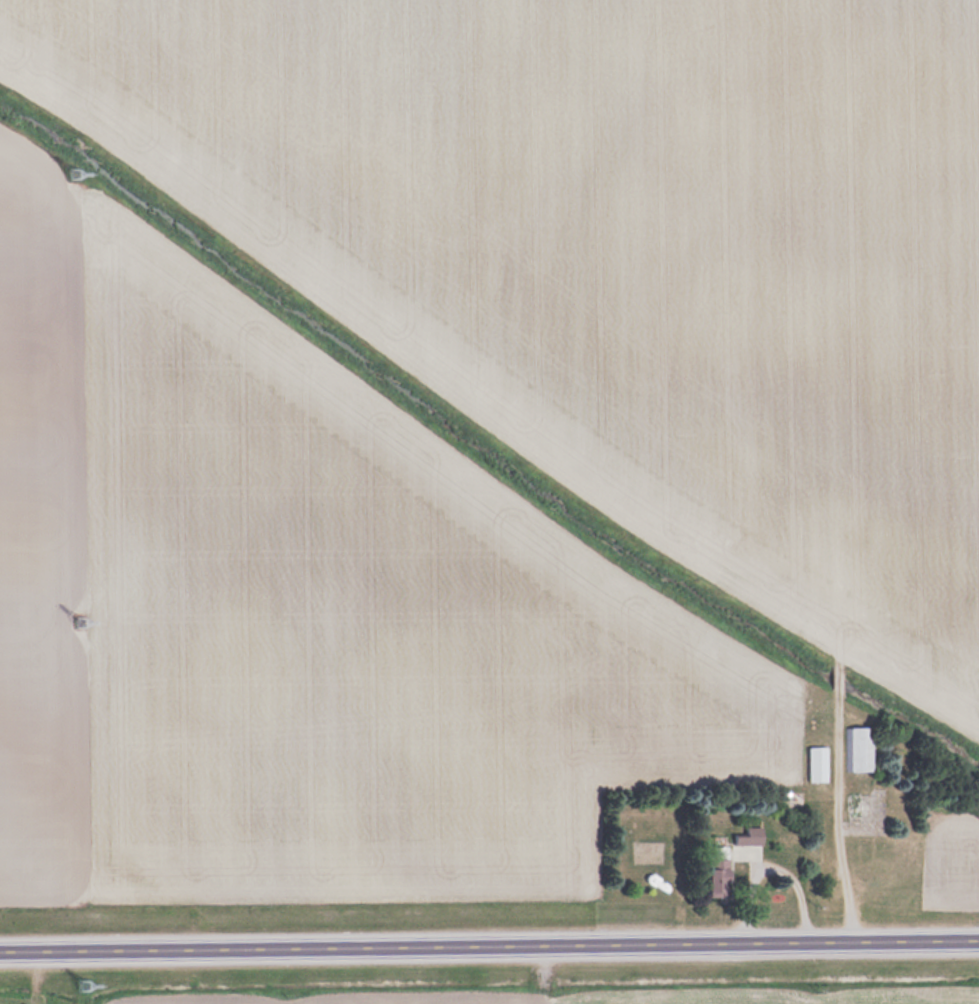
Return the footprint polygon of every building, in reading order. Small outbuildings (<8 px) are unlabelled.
[(79,168),(71,169),(71,178),(80,178),(79,168)] [(847,770),(872,770),(871,726),(846,726),(847,770)] [(809,746),(809,780),(827,780),(827,746),(809,746)] [(763,845),(763,826),(745,826),(745,834),(735,834),(735,845),(763,845)] [(729,897),(728,846),(708,846),(709,897),(729,897)]
